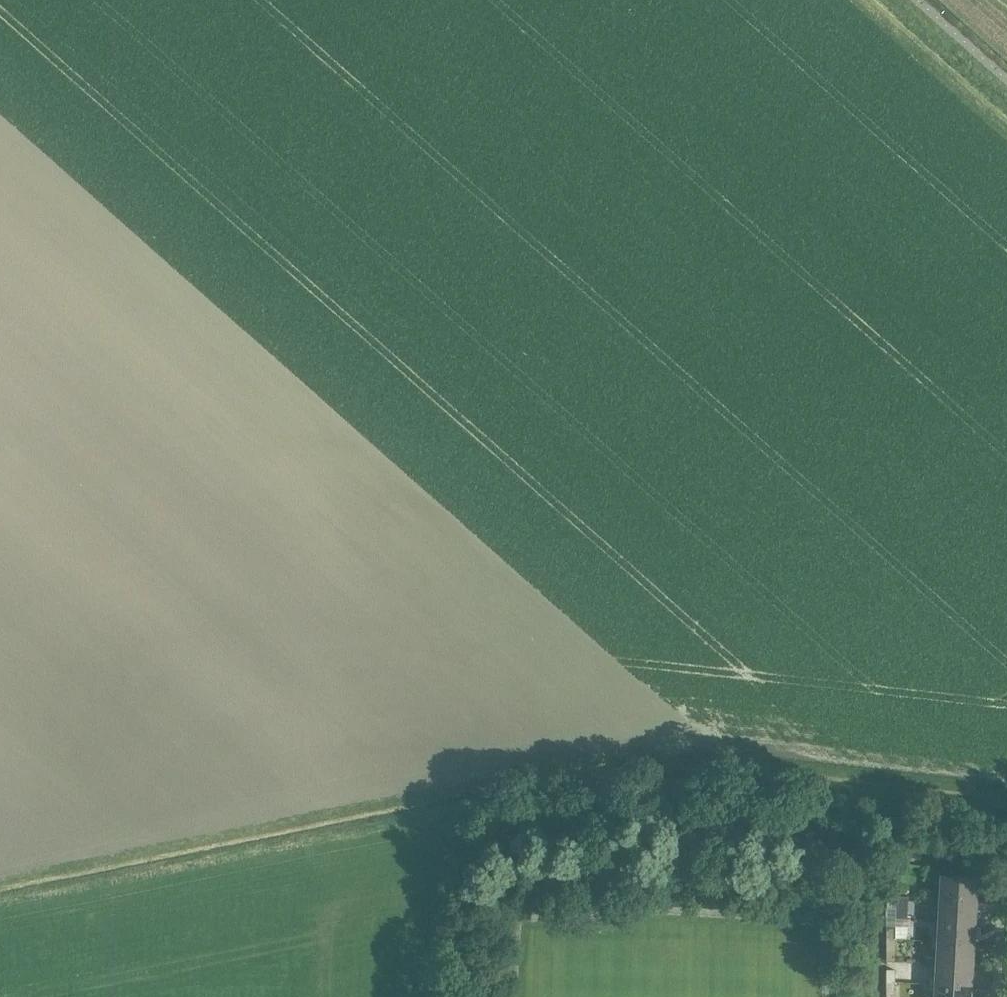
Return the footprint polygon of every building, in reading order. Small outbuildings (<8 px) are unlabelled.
[(935,890),(935,898),(978,899),(979,877),(943,876),(943,891),(935,890)] [(896,883),(887,883),(887,896),(896,896),(896,883)] [(896,896),(887,896),(887,908),(896,908),(896,896)] [(978,899),(935,898),(934,907),(942,907),(941,919),(977,921),(978,899)] [(977,921),(941,919),(941,934),(933,934),(933,941),(976,942),(977,921)] [(896,926),(887,926),(887,939),(896,939),(896,926)] [(896,939),(887,939),(887,952),(896,951),(896,939)] [(976,942),(933,941),(933,949),(941,950),(940,962),(975,964),(976,942)] [(975,964),(940,962),(939,978),(932,977),(932,984),(975,985),(975,964)] [(896,969),(887,969),(887,982),(896,982),(896,969)] [(896,982),(887,982),(887,995),(896,995),(896,982)] [(932,984),(931,994),(938,994),(938,996),(974,996),(975,985),(932,984)]
